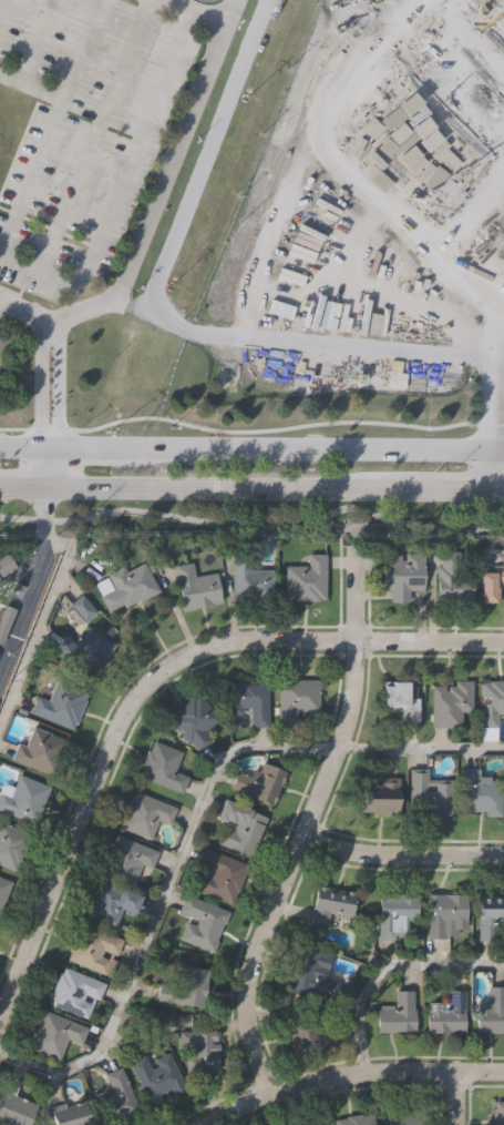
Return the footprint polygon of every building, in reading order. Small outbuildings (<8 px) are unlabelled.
[(14,566),(0,575),(0,555),(6,551),(14,566)] [(435,601),(435,551),(469,551),(469,601),(435,601)] [(284,566),(284,600),(326,599),(325,554),(307,554),(307,566),(284,566)] [(423,555),(423,591),(408,591),(408,604),(390,602),(390,591),(382,591),(383,555),(423,555)] [(501,555),(503,555),(503,601),(481,601),(481,569),(501,569),(501,555)] [(230,557),(232,598),(270,598),(270,569),(249,569),(249,557),(230,557)] [(173,565),(181,609),(220,602),(215,571),(193,576),(191,562),(173,565)] [(157,590),(142,564),(125,572),(122,565),(105,574),(113,588),(99,596),(110,617),(157,590)] [(80,594),(68,604),(83,621),(95,611),(80,594)] [(1,642),(0,642),(0,614),(3,606),(14,609),(1,642)] [(114,642),(86,626),(74,645),(61,636),(51,652),(92,678),(114,642)] [(35,696),(28,712),(71,730),(85,691),(54,679),(47,700),(35,696)] [(278,680),(278,724),(296,724),(296,711),(317,710),(317,679),(278,680)] [(265,680),(267,727),(248,728),(248,713),(228,714),(227,681),(265,680)] [(416,696),(416,720),(400,720),(400,705),(382,705),(382,680),(408,680),(408,696),(416,696)] [(480,680),(503,680),(503,713),(496,713),(496,726),(480,726),(480,680)] [(430,727),(430,681),(472,681),(472,710),(461,710),(461,727),(430,727)] [(204,730),(213,741),(197,753),(188,742),(186,744),(165,718),(197,692),(218,719),(204,730)] [(16,742),(9,760),(53,778),(68,741),(31,727),(23,746),(16,742)] [(152,740),(137,776),(181,792),(187,777),(173,771),(181,752),(152,740)] [(235,770),(228,788),(271,804),(285,771),(260,762),(258,770),(250,768),(248,776),(235,770)] [(409,769),(426,768),(426,780),(452,780),(453,813),(409,813),(409,769)] [(500,814),(461,814),(461,768),(477,768),(477,776),(500,776),(500,814)] [(9,795),(0,791),(0,812),(33,824),(48,787),(17,774),(9,795)] [(398,777),(398,812),(360,812),(360,777),(398,777)] [(133,790),(117,828),(150,840),(157,820),(168,824),(175,808),(133,790)] [(223,798),(214,818),(225,822),(217,842),(250,855),(267,817),(223,798)] [(13,871),(28,833),(0,822),(0,866),(13,871)] [(114,834),(100,870),(133,883),(140,864),(151,868),(157,851),(114,834)] [(204,845),(196,865),(212,871),(209,878),(202,874),(196,890),(232,903),(248,863),(204,845)] [(0,878),(0,911),(11,882),(0,878)] [(96,878),(81,915),(113,929),(121,909),(133,914),(141,895),(96,878)] [(349,916),(328,913),(326,925),(308,923),(313,885),(353,892),(349,916)] [(185,922),(178,939),(213,952),(228,912),(184,894),(176,911),(196,920),(194,925),(185,922)] [(380,940),(379,895),(416,895),(416,940),(380,940)] [(465,895),(465,939),(426,939),(426,895),(465,895)] [(476,899),(503,899),(503,941),(476,941),(476,899)] [(80,923),(65,960),(110,976),(123,940),(80,923)] [(331,959),(326,975),(319,974),(311,1001),(287,993),(300,949),(331,959)] [(158,984),(156,1001),(203,1007),(208,969),(184,965),(181,987),(158,984)] [(62,966),(47,1003),(85,1020),(94,1000),(97,1001),(104,984),(62,966)] [(486,985),(503,985),(503,1031),(474,1031),(474,1002),(486,1002),(486,985)] [(413,1032),(376,1032),(376,1004),(393,1004),(393,991),(413,991),(413,1032)] [(424,1034),(424,1003),(445,1003),(445,992),(463,992),(463,1034),(424,1034)] [(43,1010),(28,1047),(58,1060),(66,1040),(80,1045),(86,1027),(43,1010)] [(340,1044),(289,1054),(282,1017),(315,1012),(317,1025),(337,1022),(340,1044)] [(215,1030),(177,1031),(178,1053),(185,1052),(186,1070),(216,1070),(215,1030)] [(143,1054),(126,1063),(147,1106),(160,1099),(157,1094),(168,1088),(172,1095),(185,1088),(167,1052),(153,1060),(156,1066),(150,1068),(143,1054)] [(92,1099),(103,1124),(137,1109),(120,1066),(103,1073),(111,1092),(92,1099)] [(35,1104),(0,1089),(0,1124),(27,1124),(35,1104)] [(53,1124),(90,1124),(81,1097),(48,1107),(53,1124)] [(494,1103),(503,1103),(503,1124),(494,1124),(494,1103)] [(424,1112),(424,1124),(387,1124),(387,1112),(424,1112)] [(369,1113),(371,1124),(331,1124),(330,1118),(369,1113)]
